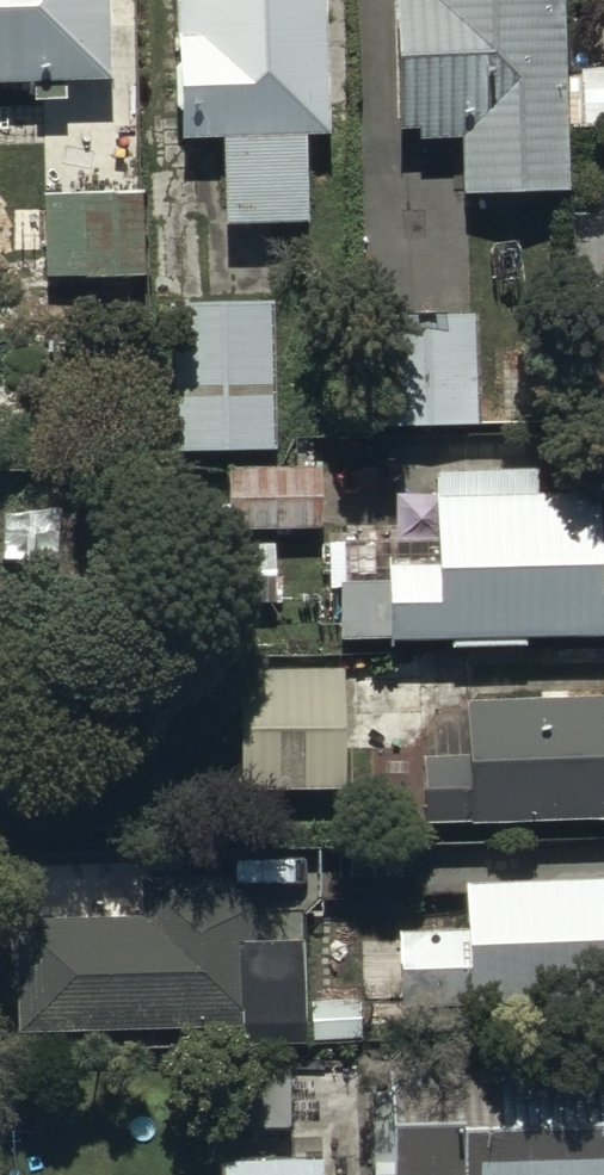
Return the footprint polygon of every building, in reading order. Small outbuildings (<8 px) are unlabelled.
[(30,83),(31,102),(64,101),(63,82),(115,80),(112,0),(0,0),(0,84),(30,83)] [(184,139),(220,138),(223,227),(311,225),(309,138),(330,137),(326,0),(181,0),(184,139)] [(398,4),(392,20),(398,116),(410,133),(416,134),(421,138),(458,137),(460,182),(467,188),(468,194),(565,191),(559,0),(398,0),(398,4)] [(580,68),(580,127),(603,126),(603,67),(580,68)] [(143,192),(41,195),(43,280),(145,277),(143,192)] [(184,402),(184,451),(275,449),(272,298),(171,299),(172,403),(184,402)] [(376,315),(377,425),(478,424),(478,314),(376,315)] [(321,465),(226,465),(226,531),(321,531),(321,465)] [(432,495),(433,566),(386,567),(387,637),(598,633),(595,492),(432,495)] [(236,669),(239,791),(344,789),(341,667),(236,669)] [(603,821),(603,693),(463,701),(466,754),(419,756),(423,823),(603,821)] [(137,877),(140,915),(14,920),(17,1033),(236,1028),(237,1043),(306,1042),(303,939),(254,939),(255,905),(222,874),(137,877)] [(396,934),(399,1006),(471,1004),(471,988),(603,984),(603,879),(602,878),(465,883),(467,932),(396,934)] [(236,1067),(236,1127),(289,1126),(289,1066),(236,1067)] [(393,1121),(395,1174),(603,1174),(603,1081),(592,1081),(593,1120),(463,1125),(461,1119),(393,1121)] [(219,1160),(219,1174),(319,1174),(319,1160),(219,1160)]
